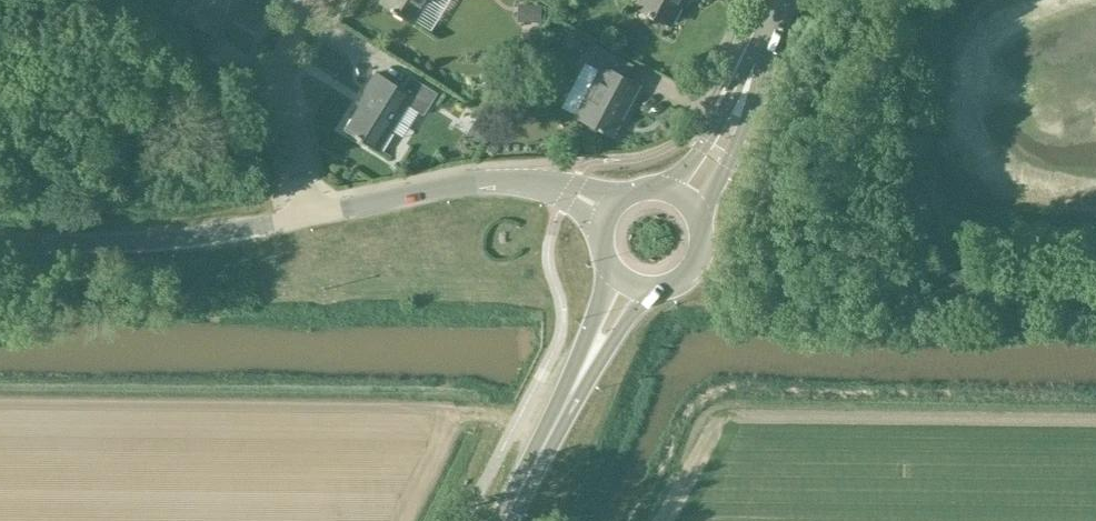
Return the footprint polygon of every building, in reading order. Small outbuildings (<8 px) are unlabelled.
[(235,16),(241,6),(232,1),(232,0),(209,0),(235,16)] [(380,0),(413,21),(426,0),(381,0),(380,0)] [(653,15),(654,13),(671,22),(681,3),(686,6),(690,0),(642,0),(639,7),(653,15)] [(630,102),(639,85),(625,78),(632,64),(595,45),(585,63),(600,70),(576,116),(610,134),(628,100),(630,102)] [(423,115),(437,93),(409,76),(401,89),(375,73),(361,96),(365,98),(346,130),(355,135),(354,136),(358,139),(359,138),(377,149),(405,104),(423,115)]
